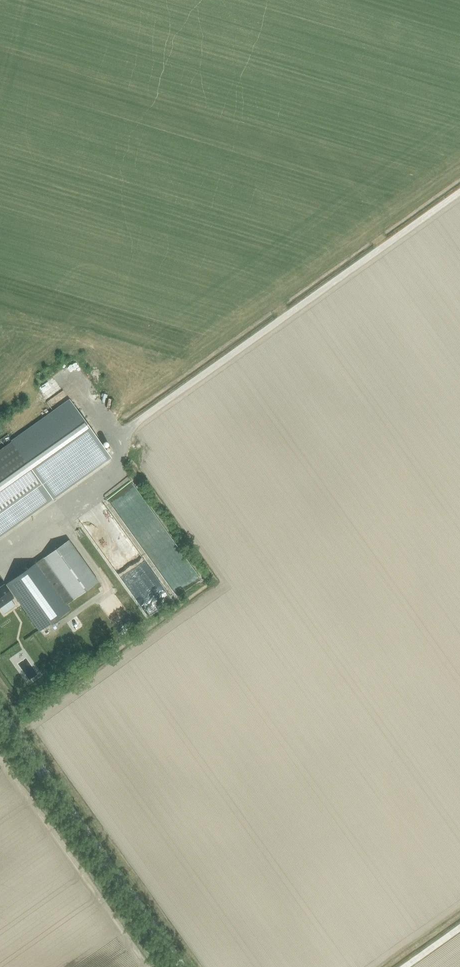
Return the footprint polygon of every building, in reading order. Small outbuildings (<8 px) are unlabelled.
[(0,451),(0,528),(105,452),(69,402),(0,451)] [(105,539),(113,532),(105,523),(97,530),(105,539)] [(15,597),(16,599),(39,631),(70,609),(66,605),(98,582),(68,541),(6,585),(15,597)] [(99,555),(105,568),(133,555),(127,543),(99,555)] [(116,571),(120,578),(141,567),(137,559),(116,571)] [(126,584),(130,591),(152,579),(148,571),(126,584)] [(6,585),(4,586),(3,585),(0,588),(0,608),(15,597),(6,585)]
